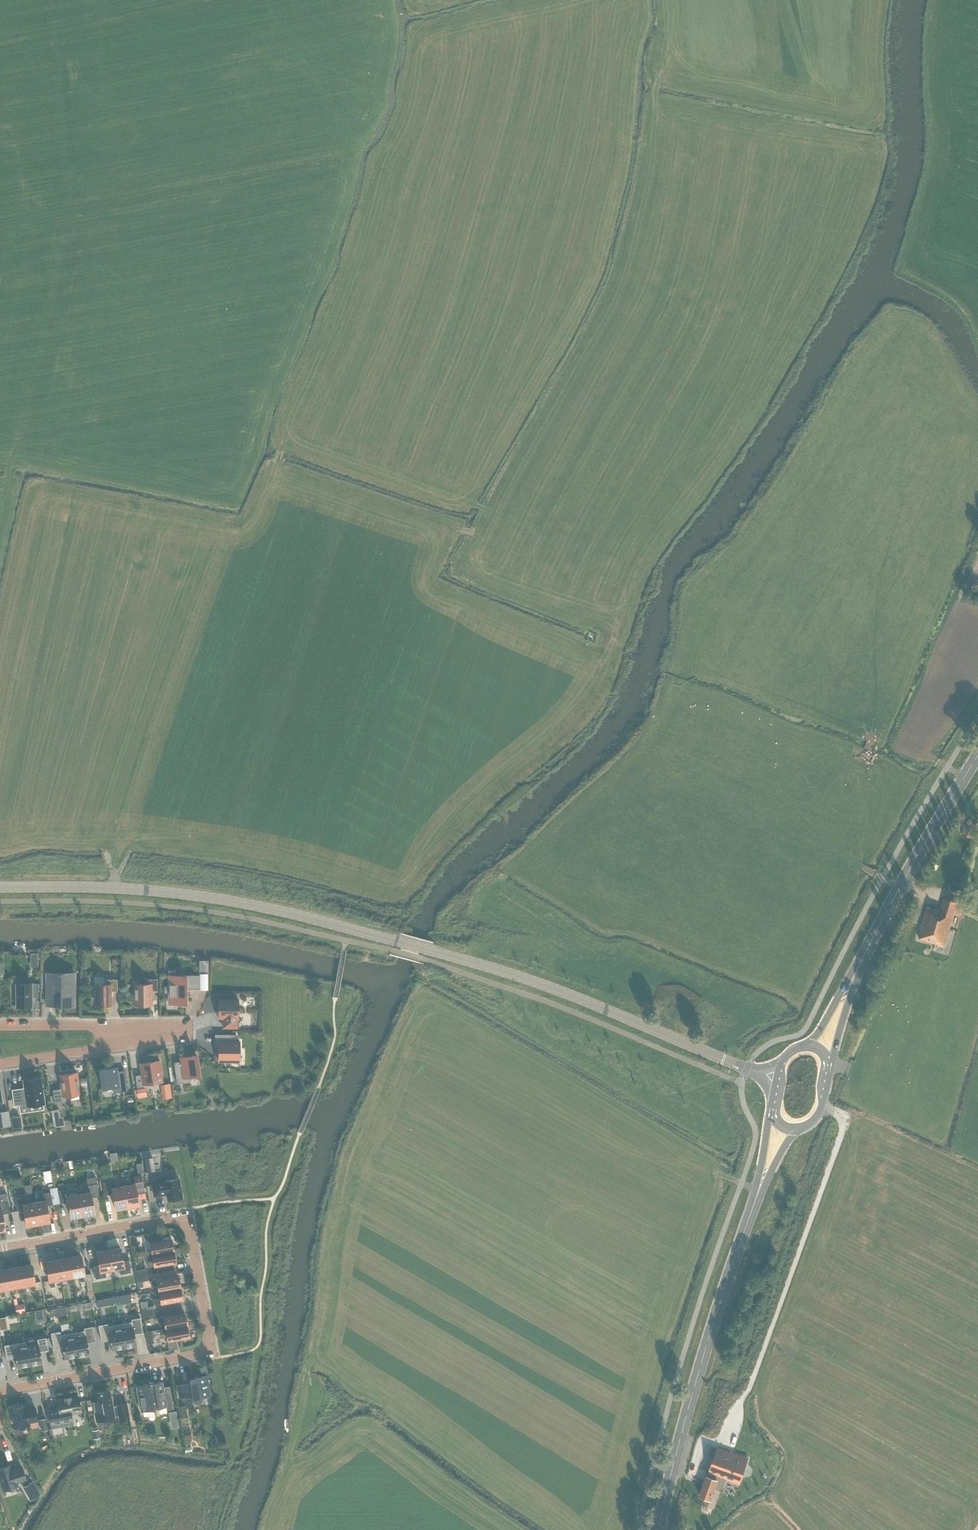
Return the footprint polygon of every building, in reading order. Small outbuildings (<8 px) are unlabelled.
[(976,827),(967,823),(962,835),(972,839),(976,827)] [(919,939),(936,944),(944,946),(953,915),(957,902),(944,898),(941,909),(935,907),(934,909),(927,906),(920,929),(922,929),(919,939)] [(963,904),(958,902),(957,902),(953,915),(960,916),(963,904)] [(208,960),(199,960),(199,974),(208,974),(208,960)] [(177,1005),(186,1005),(186,989),(199,989),(199,975),(175,976),(175,971),(168,971),(168,987),(164,987),(164,993),(168,993),(168,1003),(177,1003),(177,1005)] [(65,1006),(74,1006),(75,973),(62,973),(59,973),(46,973),(46,1005),(56,1005),(56,1007),(65,1007),(65,1006)] [(104,984),(94,984),(94,997),(91,997),(91,1006),(111,1006),(111,991),(117,991),(117,979),(104,979),(104,984)] [(151,991),(157,991),(157,979),(144,979),(144,983),(134,984),(134,1006),(151,1006),(151,991)] [(16,984),(16,1007),(32,1007),(32,997),(38,997),(38,983),(16,984)] [(218,1000),(218,1018),(223,1018),(223,1028),(237,1028),(237,1018),(238,1018),(238,1000),(218,1000)] [(239,1042),(236,1042),(236,1035),(218,1035),(218,1061),(239,1061),(239,1042)] [(185,1057),(186,1061),(182,1062),(182,1061),(174,1062),(177,1084),(189,1082),(189,1077),(199,1075),(196,1055),(185,1057)] [(140,1067),(141,1075),(135,1076),(137,1088),(144,1087),(143,1084),(162,1082),(159,1061),(146,1062),(146,1066),(140,1067)] [(99,1070),(100,1070),(102,1088),(101,1088),(101,1089),(113,1087),(114,1093),(127,1091),(124,1070),(116,1072),(111,1072),(111,1068),(99,1070)] [(52,1090),(54,1103),(70,1100),(70,1096),(81,1094),(77,1072),(58,1075),(60,1089),(52,1090)] [(40,1077),(23,1080),(24,1089),(21,1090),(21,1089),(12,1090),(14,1105),(27,1104),(27,1106),(44,1103),(40,1077)] [(170,1083),(160,1085),(163,1099),(172,1098),(170,1083)] [(146,1088),(136,1089),(137,1098),(147,1097),(146,1088)] [(59,1109),(53,1110),(53,1111),(56,1127),(61,1126),(59,1109)] [(20,1116),(11,1118),(13,1129),(22,1127),(20,1116)] [(153,1157),(144,1159),(146,1172),(155,1171),(153,1157)] [(50,1170),(43,1171),(45,1183),(47,1182),(52,1181),(50,1170)] [(97,1173),(88,1175),(89,1182),(98,1181),(97,1173)] [(123,1186),(127,1208),(132,1207),(132,1206),(139,1205),(138,1198),(146,1197),(142,1175),(130,1177),(130,1185),(123,1186)] [(164,1181),(164,1182),(151,1184),(154,1197),(166,1194),(167,1201),(182,1198),(178,1178),(164,1181)] [(113,1193),(115,1209),(122,1208),(123,1209),(127,1208),(123,1186),(117,1187),(114,1180),(102,1183),(105,1195),(113,1193)] [(97,1183),(86,1186),(85,1193),(79,1194),(83,1216),(88,1215),(88,1214),(94,1213),(92,1197),(99,1196),(97,1183)] [(68,1202),(71,1218),(78,1216),(78,1217),(83,1216),(79,1194),(72,1195),(69,1189),(58,1191),(60,1203),(68,1202)] [(43,1223),(50,1221),(47,1206),(55,1204),(52,1192),(41,1194),(41,1201),(34,1202),(38,1224),(43,1223)] [(23,1210),(26,1226),(33,1225),(38,1224),(34,1202),(28,1204),(24,1197),(13,1199),(15,1212),(23,1210)] [(0,1202),(0,1231),(5,1230),(2,1214),(10,1212),(8,1200),(0,1202)] [(145,1250),(146,1255),(152,1254),(173,1250),(171,1238),(150,1242),(151,1249),(145,1250)] [(120,1275),(131,1273),(129,1260),(123,1261),(120,1248),(108,1250),(112,1270),(119,1268),(120,1275)] [(93,1267),(95,1279),(107,1277),(105,1271),(112,1270),(108,1250),(97,1252),(99,1266),(93,1267)] [(153,1261),(147,1262),(148,1267),(175,1262),(173,1250),(152,1254),(153,1261)] [(81,1282),(86,1281),(81,1255),(69,1257),(73,1277),(79,1276),(81,1282)] [(69,1284),(74,1283),(73,1277),(69,1257),(57,1260),(61,1279),(68,1278),(69,1284)] [(45,1262),(50,1288),(55,1287),(54,1280),(61,1279),(57,1260),(45,1262)] [(31,1291),(36,1290),(31,1264),(19,1267),(23,1286),(30,1285),(31,1291)] [(19,1293),(24,1292),(23,1286),(19,1267),(8,1269),(11,1288),(18,1287),(19,1293)] [(0,1297),(6,1296),(4,1289),(11,1288),(8,1269),(0,1270),(0,1294),(0,1297)] [(178,1276),(150,1281),(151,1286),(157,1285),(159,1291),(180,1288),(178,1276)] [(153,1299),(154,1304),(182,1299),(180,1288),(159,1291),(160,1298),(153,1299)] [(130,1294),(114,1296),(116,1306),(132,1303),(130,1294)] [(113,1297),(104,1299),(105,1306),(115,1304),(113,1297)] [(16,1298),(13,1299),(16,1314),(25,1312),(24,1303),(18,1304),(16,1298)] [(66,1306),(57,1308),(58,1315),(67,1313),(66,1306)] [(184,1313),(157,1318),(158,1323),(164,1322),(165,1329),(187,1325),(184,1313)] [(0,1318),(0,1330),(8,1329),(6,1317),(0,1318)] [(131,1321),(119,1324),(124,1348),(137,1346),(134,1334),(143,1333),(140,1317),(131,1319),(131,1321)] [(107,1324),(98,1325),(101,1340),(109,1339),(112,1351),(124,1348),(119,1324),(108,1326),(107,1324)] [(167,1340),(189,1336),(187,1325),(165,1329),(159,1330),(160,1335),(166,1334),(167,1340)] [(84,1330),(72,1332),(77,1357),(89,1355),(87,1343),(96,1342),(93,1326),(83,1328),(84,1330)] [(60,1331),(51,1333),(54,1349),(62,1348),(64,1359),(77,1357),(72,1332),(60,1335),(60,1331)] [(38,1344),(26,1346),(30,1366),(42,1364),(40,1352),(48,1350),(46,1337),(37,1339),(38,1344)] [(25,1341),(4,1345),(6,1358),(15,1356),(17,1368),(30,1366),(26,1346),(25,1341)] [(189,1383),(178,1385),(180,1397),(191,1395),(192,1399),(209,1396),(206,1376),(188,1379),(189,1383)] [(166,1407),(167,1409),(174,1408),(170,1386),(163,1387),(162,1381),(153,1383),(153,1382),(149,1382),(149,1384),(136,1386),(141,1411),(166,1407)] [(98,1423),(114,1420),(113,1416),(119,1415),(120,1420),(129,1419),(126,1403),(111,1406),(109,1390),(92,1393),(98,1423)] [(81,1412),(78,1396),(70,1397),(70,1396),(64,1398),(56,1400),(58,1409),(48,1411),(51,1425),(72,1421),(71,1414),(81,1412)] [(185,1405),(177,1406),(179,1418),(187,1416),(185,1405)] [(37,1421),(35,1408),(26,1409),(25,1406),(11,1408),(15,1428),(29,1425),(29,1422),(37,1421)] [(176,1411),(168,1412),(171,1429),(179,1427),(176,1411)] [(46,1419),(39,1420),(41,1431),(48,1430),(46,1419)] [(98,1429),(92,1431),(93,1439),(100,1438),(98,1429)] [(726,1479),(739,1483),(748,1459),(717,1448),(708,1472),(710,1473),(708,1477),(707,1476),(700,1496),(705,1498),(702,1504),(713,1508),(721,1486),(723,1487),(726,1479)] [(12,1470),(11,1465),(0,1469),(0,1481),(3,1490),(17,1486),(17,1482),(26,1479),(21,1467),(12,1470)] [(33,1481),(22,1487),(26,1494),(30,1491),(37,1488),(33,1481)]
